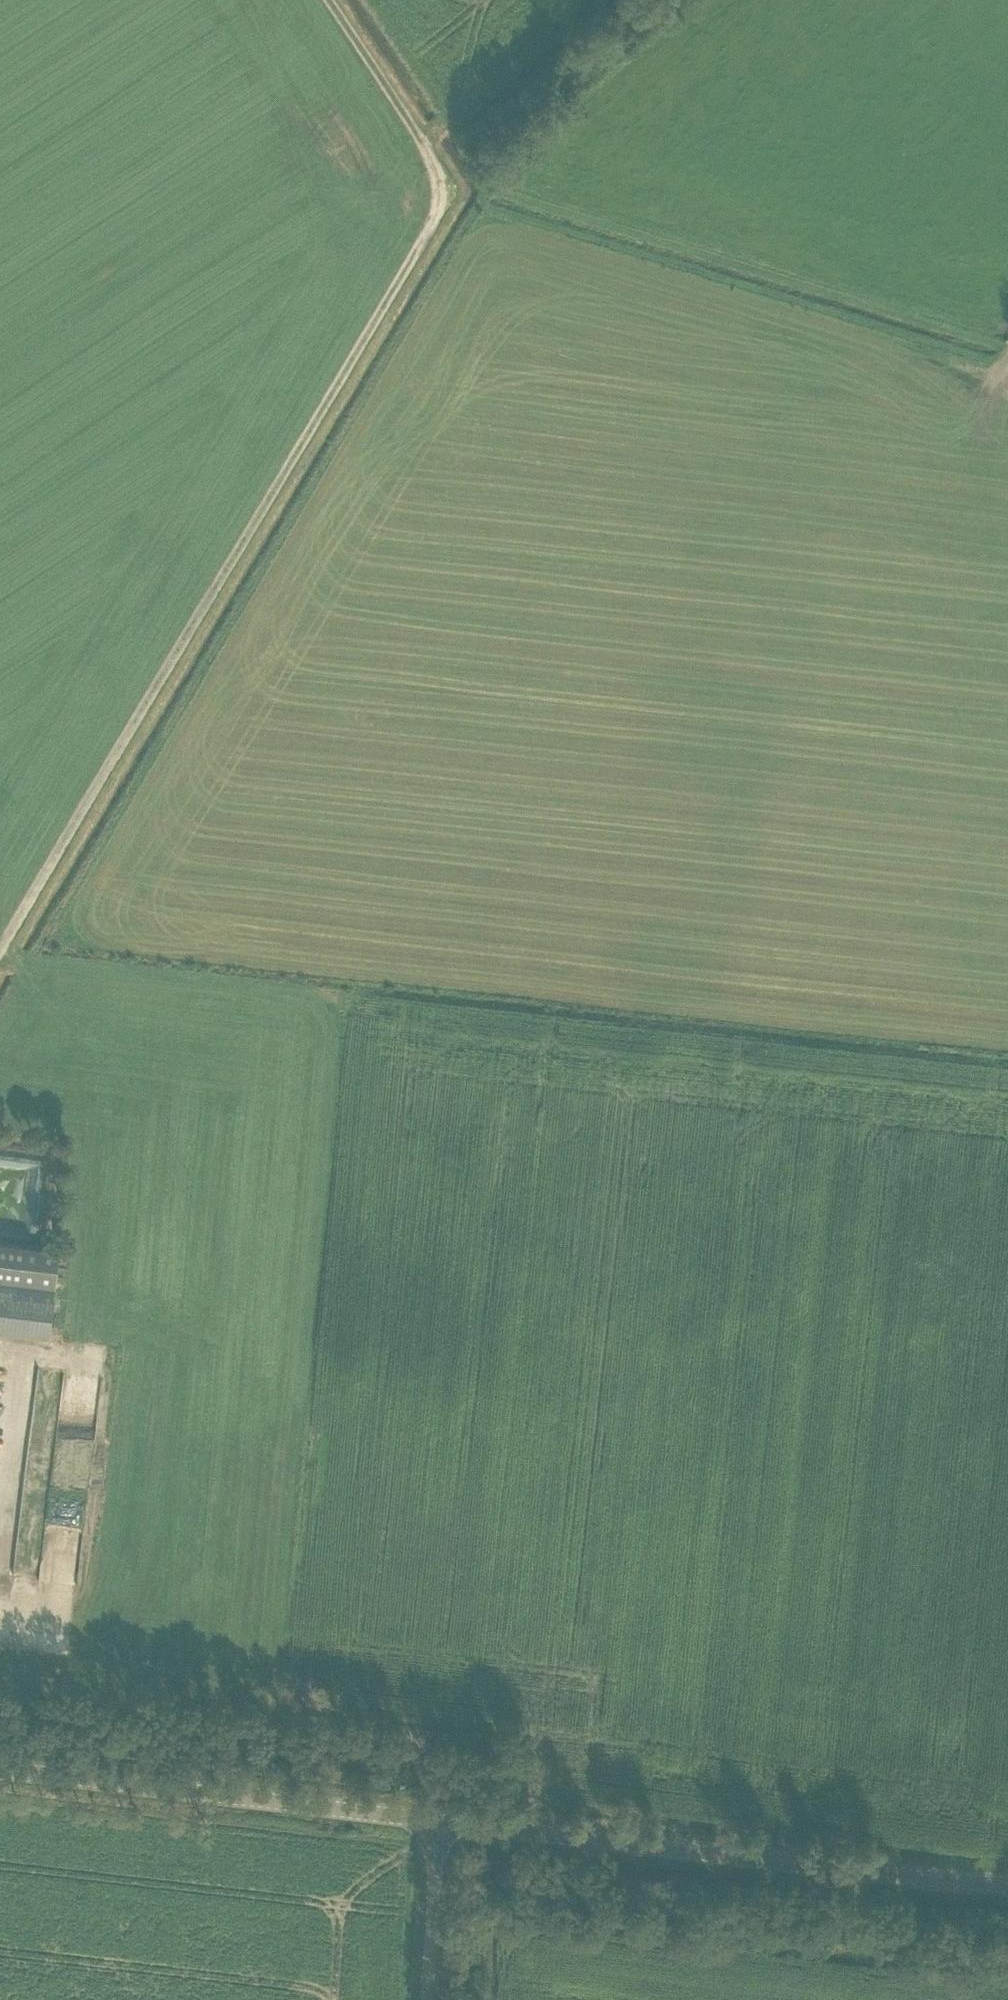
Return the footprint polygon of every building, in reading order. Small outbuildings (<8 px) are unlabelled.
[(54,1285),(58,1251),(0,1244),(0,1279),(54,1285)] [(45,1341),(50,1292),(0,1287),(0,1336),(45,1341)] [(58,1413),(57,1442),(86,1443),(87,1414),(58,1413)]
